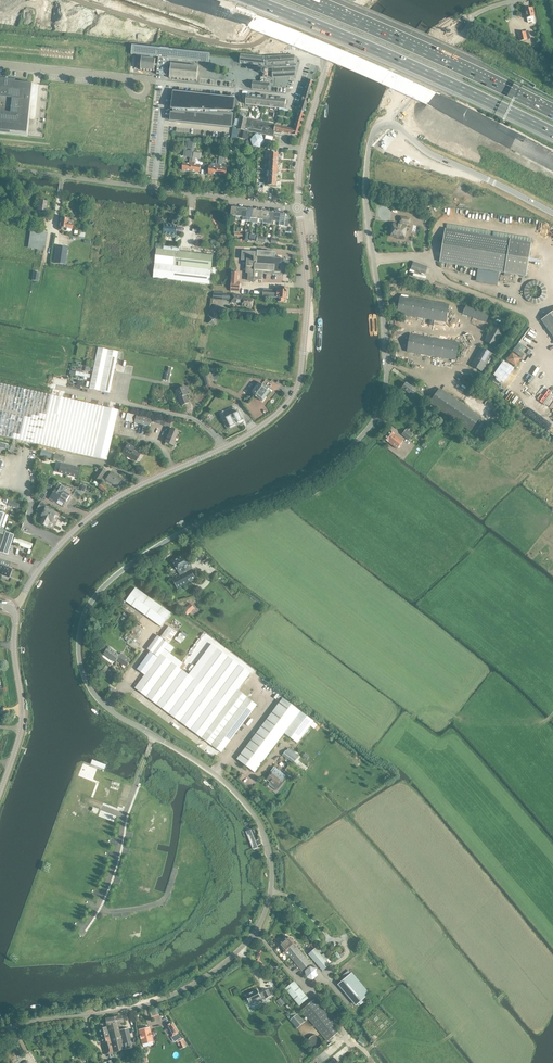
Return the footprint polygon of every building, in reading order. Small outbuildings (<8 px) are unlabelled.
[(536,22),(534,17),(532,8),(525,9),(527,18),(528,23),(532,22),(532,23),(536,22)] [(525,31),(519,33),(520,41),(527,39),(525,31)] [(168,58),(197,61),(208,62),(209,55),(209,54),(132,45),(132,54),(159,57),(158,64),(155,64),(155,66),(158,66),(157,74),(160,74),(160,75),(163,75),(166,75),(167,71),(170,72),(170,70),(167,69),(168,58)] [(264,66),(265,58),(265,57),(244,55),(241,55),(241,56),(240,63),(259,65),(264,66)] [(155,66),(155,64),(155,62),(155,59),(156,59),(155,59),(155,58),(155,59),(152,58),(151,58),(149,58),(148,57),(148,58),(146,58),(146,57),(145,57),(145,58),(142,57),(141,57),(141,58),(141,61),(141,62),(141,65),(140,65),(140,66),(140,69),(140,70),(141,70),(142,70),(144,70),(147,70),(147,71),(147,70),(150,70),(150,71),(151,71),(154,71),(153,71),(154,71),(155,71),(155,70),(154,70),(154,68),(155,68),(155,67),(154,67),(155,66)] [(170,70),(170,72),(170,73),(170,77),(169,77),(169,78),(170,78),(173,78),(173,79),(174,79),(174,78),(177,79),(181,79),(181,80),(181,79),(184,79),(184,80),(185,80),(185,79),(188,80),(189,80),(192,80),(192,81),(192,80),(196,81),(197,81),(197,80),(197,76),(198,76),(197,76),(198,72),(198,71),(198,68),(199,68),(199,67),(198,67),(198,66),(198,67),(194,66),(193,66),(190,66),(189,65),(189,66),(186,66),(186,65),(186,66),(183,65),(182,65),(179,65),(179,64),(178,64),(178,65),(175,64),(172,64),(171,63),(171,64),(171,65),(171,68),(170,68),(170,69),(170,70)] [(295,68),(295,67),(294,67),(294,68),(292,68),(292,67),(292,68),(275,69),(273,69),(272,69),(272,70),(273,73),(272,73),(273,73),(273,77),(275,77),(276,77),(278,77),(280,77),(281,77),(283,77),(285,76),(285,77),(286,77),(285,76),(288,76),(290,76),(292,76),(293,76),(295,76),(296,76),(296,75),(295,75),(295,72),(295,71),(295,68)] [(267,71),(266,71),(266,70),(265,70),(265,71),(264,71),(263,72),(263,73),(263,74),(263,79),(261,78),(261,77),(261,78),(260,83),(253,82),(252,89),(269,91),(270,79),(267,79),(267,75),(268,75),(268,74),(268,73),(268,72),(268,71),(267,71)] [(27,137),(28,127),(33,83),(0,79),(0,101),(10,102),(9,117),(0,114),(0,134),(27,137)] [(308,79),(305,88),(312,90),(315,81),(308,79)] [(312,90),(305,88),(303,97),(309,99),(312,90)] [(228,111),(228,100),(196,96),(197,94),(173,91),(171,109),(173,109),(173,113),(171,113),(170,121),(232,127),(233,115),(226,114),(226,111),(228,111)] [(285,99),(248,95),(247,95),(246,104),(247,104),(277,108),(284,108),(285,99)] [(303,97),(301,105),(307,107),(309,99),(303,97)] [(301,105),(299,112),(305,114),(307,107),(301,105)] [(276,125),(240,117),(237,129),(245,131),(244,131),(242,138),(249,139),(250,132),(246,131),(258,133),(258,134),(255,133),(254,142),(261,143),(263,135),(260,134),(271,136),(266,135),(265,139),(273,141),(273,137),(272,137),(272,136),(273,136),(274,133),(276,126),(276,125)] [(297,117),(295,126),(301,128),(303,118),(297,117)] [(285,127),(276,126),(274,133),(282,134),(282,132),(284,133),(285,127)] [(294,129),(292,134),(298,136),(301,128),(295,126),(294,129)] [(182,167),(182,170),(191,171),(192,161),(193,158),(193,152),(195,140),(188,140),(187,148),(191,149),(191,151),(186,151),(185,151),(185,156),(190,157),(189,164),(183,163),(182,167)] [(192,161),(191,171),(200,172),(200,170),(201,165),(195,164),(195,162),(196,162),(196,158),(201,159),(202,153),(193,152),(193,158),(192,161)] [(270,153),(270,161),(278,161),(278,153),(270,153)] [(218,165),(217,175),(226,176),(227,169),(221,168),(221,166),(222,166),(224,155),(220,155),(219,159),(219,163),(218,165)] [(209,168),(208,174),(217,175),(218,165),(219,163),(219,159),(216,159),(215,167),(209,166),(209,168)] [(270,161),(269,178),(277,178),(278,161),(270,161)] [(50,208),(46,208),(47,202),(39,201),(38,210),(45,211),(49,211),(50,208)] [(395,227),(394,235),(401,236),(401,237),(406,238),(409,222),(411,223),(412,218),(403,216),(402,221),(403,221),(403,224),(395,223),(395,227)] [(68,219),(61,218),(59,230),(63,230),(63,228),(72,229),(72,224),(67,223),(68,219)] [(165,225),(165,226),(164,226),(163,228),(164,229),(164,234),(176,236),(176,235),(177,226),(165,225)] [(445,229),(440,262),(526,277),(532,243),(445,229)] [(47,233),(31,231),(29,247),(44,250),(47,233)] [(180,251),(182,236),(176,235),(176,236),(176,238),(175,242),(179,242),(178,247),(174,247),(174,246),(171,246),(171,247),(163,246),(162,249),(180,251)] [(163,244),(156,243),(155,248),(156,248),(153,278),(209,285),(213,255),(180,251),(162,249),(163,246),(163,244)] [(57,246),(56,251),(54,263),(65,265),(67,248),(57,246)] [(249,280),(253,281),(254,281),(254,280),(262,280),(263,271),(275,271),(275,272),(281,272),(283,272),(283,270),(287,270),(288,261),(284,261),(284,259),(282,258),(275,258),(276,255),(276,252),(257,250),(257,253),(243,252),(242,260),(243,260),(242,264),(246,264),(246,266),(247,266),(247,272),(249,272),(249,280)] [(413,268),(427,273),(430,266),(415,261),(413,268)] [(240,282),(237,282),(231,282),(231,291),(239,292),(240,282)] [(263,290),(263,296),(279,297),(279,302),(283,302),(284,299),(286,299),(287,288),(282,288),(282,290),(280,290),(280,291),(263,290)] [(242,307),(252,308),(253,299),(233,295),(231,302),(242,304),(242,307)] [(446,322),(449,305),(400,297),(397,313),(446,322)] [(463,314),(486,323),(490,314),(466,305),(463,314)] [(542,320),(552,336),(552,313),(542,320)] [(216,325),(217,318),(210,316),(208,324),(216,325)] [(324,316),(318,316),(314,350),(320,351),(324,316)] [(484,341),(495,347),(504,331),(493,325),(484,341)] [(456,360),(459,343),(410,335),(407,352),(456,360)] [(527,346),(529,343),(520,337),(518,339),(527,346)] [(98,347),(89,389),(110,393),(118,352),(98,347)] [(471,365),(482,372),(493,354),(481,347),(471,365)] [(515,348),(512,351),(522,358),(524,354),(515,348)] [(516,366),(522,358),(512,351),(507,360),(516,366)] [(505,382),(515,367),(504,360),(494,375),(505,382)] [(201,376),(204,387),(209,385),(206,375),(201,376)] [(259,382),(251,392),(254,395),(262,401),(263,401),(270,391),(271,392),(272,390),(268,387),(266,385),(265,387),(262,385),(262,384),(259,382)] [(52,395),(0,383),(0,435),(41,445),(52,395)] [(414,388),(413,389),(406,383),(402,388),(410,393),(411,392),(413,394),(416,390),(414,388)] [(184,386),(173,392),(176,397),(178,397),(182,406),(191,401),(190,398),(193,396),(189,389),(186,390),(184,386)] [(429,403),(470,432),(481,417),(440,388),(429,403)] [(118,410),(52,395),(41,445),(107,460),(118,410)] [(226,418),(225,419),(223,419),(224,420),(223,420),(226,427),(229,425),(231,428),(236,425),(235,424),(243,421),(239,412),(237,413),(234,407),(226,412),(229,417),(226,418)] [(134,422),(150,426),(152,419),(136,415),(135,416),(127,414),(125,420),(134,422)] [(163,418),(160,418),(158,424),(170,428),(172,421),(163,418)] [(409,426),(406,429),(402,435),(409,440),(413,435),(411,433),(412,431),(413,433),(415,431),(409,426)] [(178,431),(171,428),(165,443),(174,446),(175,442),(174,441),(178,431)] [(397,449),(403,441),(390,431),(384,438),(397,449)] [(135,448),(128,444),(123,451),(126,453),(125,454),(135,461),(140,454),(133,450),(135,448)] [(61,472),(73,475),(77,476),(79,468),(63,464),(62,470),(60,469),(59,471),(61,472)] [(99,482),(106,472),(100,468),(93,478),(99,482)] [(117,486),(123,479),(111,472),(106,479),(117,486)] [(58,483),(49,498),(56,502),(59,497),(65,501),(69,495),(63,491),(66,487),(58,483)] [(100,484),(98,487),(105,492),(107,489),(100,484)] [(9,500),(7,504),(17,508),(19,503),(9,500)] [(57,513),(44,507),(40,517),(41,518),(38,524),(45,527),(48,521),(52,523),(57,513)] [(14,535),(5,532),(0,547),(0,552),(7,555),(14,535)] [(31,549),(33,544),(15,537),(13,543),(31,549)] [(191,569),(189,569),(188,566),(190,565),(185,555),(173,562),(178,571),(179,571),(180,574),(172,578),(177,589),(196,579),(191,569)] [(0,565),(0,574),(9,577),(11,569),(6,567),(3,567),(4,566),(3,566),(0,565)] [(126,601),(161,627),(171,613),(136,587),(126,601)] [(190,603),(182,610),(187,616),(195,609),(190,603)] [(145,675),(135,688),(178,720),(182,723),(219,751),(221,753),(246,720),(257,704),(238,690),(251,673),(212,644),(188,675),(182,670),(166,658),(161,654),(165,648),(170,653),(174,647),(169,643),(177,632),(169,626),(161,637),(158,635),(148,649),(151,652),(137,669),(145,675)] [(176,639),(182,643),(187,634),(181,630),(176,639)] [(130,661),(121,653),(119,655),(109,647),(104,654),(115,662),(117,660),(126,666),(130,661)] [(267,720),(237,759),(255,773),(285,733),(301,711),(283,698),(271,714),(267,720)] [(301,711),(285,733),(298,743),(314,722),(314,721),(312,720),(301,711)] [(282,755),(293,764),(297,759),(285,751),(282,755)] [(289,765),(285,770),(296,778),(300,773),(289,765)] [(273,772),(267,779),(270,781),(270,782),(277,787),(286,775),(274,766),(271,770),(273,772)] [(251,829),(246,831),(254,848),(258,846),(251,829)] [(295,944),(288,937),(279,944),(285,951),(283,952),(287,957),(289,955),(302,971),(311,963),(295,944)] [(308,954),(323,971),(330,965),(315,948),(308,954)] [(319,974),(311,964),(304,971),(312,980),(319,974)] [(343,980),(339,984),(357,1005),(369,994),(351,973),(349,970),(341,977),(343,980)] [(299,1006),(307,999),(293,982),(285,989),(299,1006)] [(257,986),(253,988),(254,989),(246,994),(258,988),(257,986)] [(245,995),(249,1003),(256,999),(257,1002),(265,998),(271,996),(268,989),(262,992),(259,994),(257,989),(245,995)] [(340,1030),(315,999),(302,1011),(327,1041),(340,1030)] [(149,1008),(152,1016),(160,1014),(157,1006),(149,1008)] [(304,1022),(297,1014),(290,1020),(297,1028),(304,1022)] [(106,1019),(107,1027),(114,1052),(123,1049),(122,1045),(123,1044),(124,1049),(133,1047),(128,1028),(120,1030),(120,1031),(120,1033),(117,1023),(122,1022),(121,1016),(106,1019)] [(172,1022),(166,1026),(173,1036),(178,1033),(172,1022)] [(114,1052),(107,1027),(98,1029),(104,1054),(114,1052)] [(142,1044),(153,1042),(149,1028),(139,1030),(137,1031),(140,1044),(142,1044)] [(320,1039),(320,1038),(319,1037),(319,1035),(318,1034),(317,1033),(315,1033),(313,1032),(312,1032),(311,1032),(309,1033),(308,1034),(307,1035),(306,1036),(306,1037),(306,1039),(306,1041),(306,1042),(307,1044),(309,1045),(312,1046),(314,1046),(315,1046),(317,1045),(318,1044),(319,1042),(320,1041),(320,1039)]
